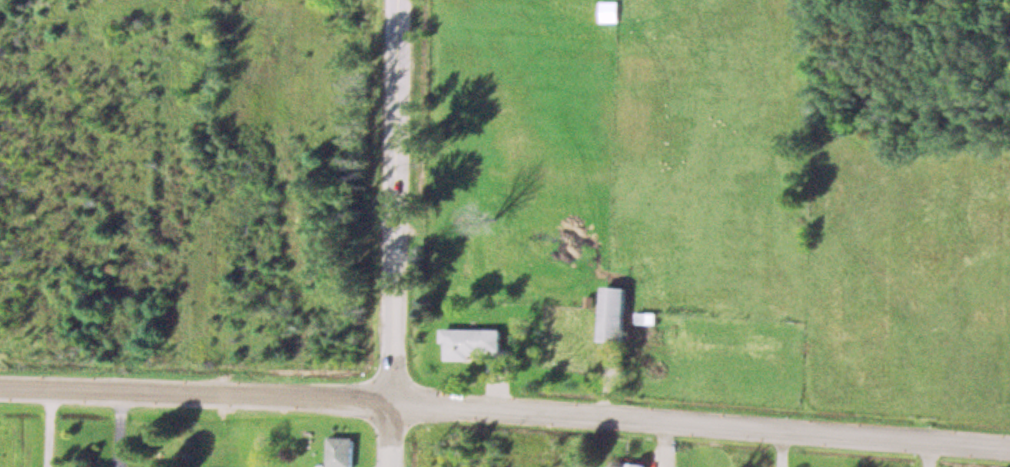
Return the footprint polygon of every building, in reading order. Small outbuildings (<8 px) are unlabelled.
[(597,21),(615,21),(615,0),(597,0),(597,21)] [(625,285),(601,285),(600,340),(623,341),(625,285)] [(501,327),(444,327),(443,359),(489,360),(489,371),(500,371),(501,327)] [(327,466),(352,466),(352,436),(327,436),(327,466)]
